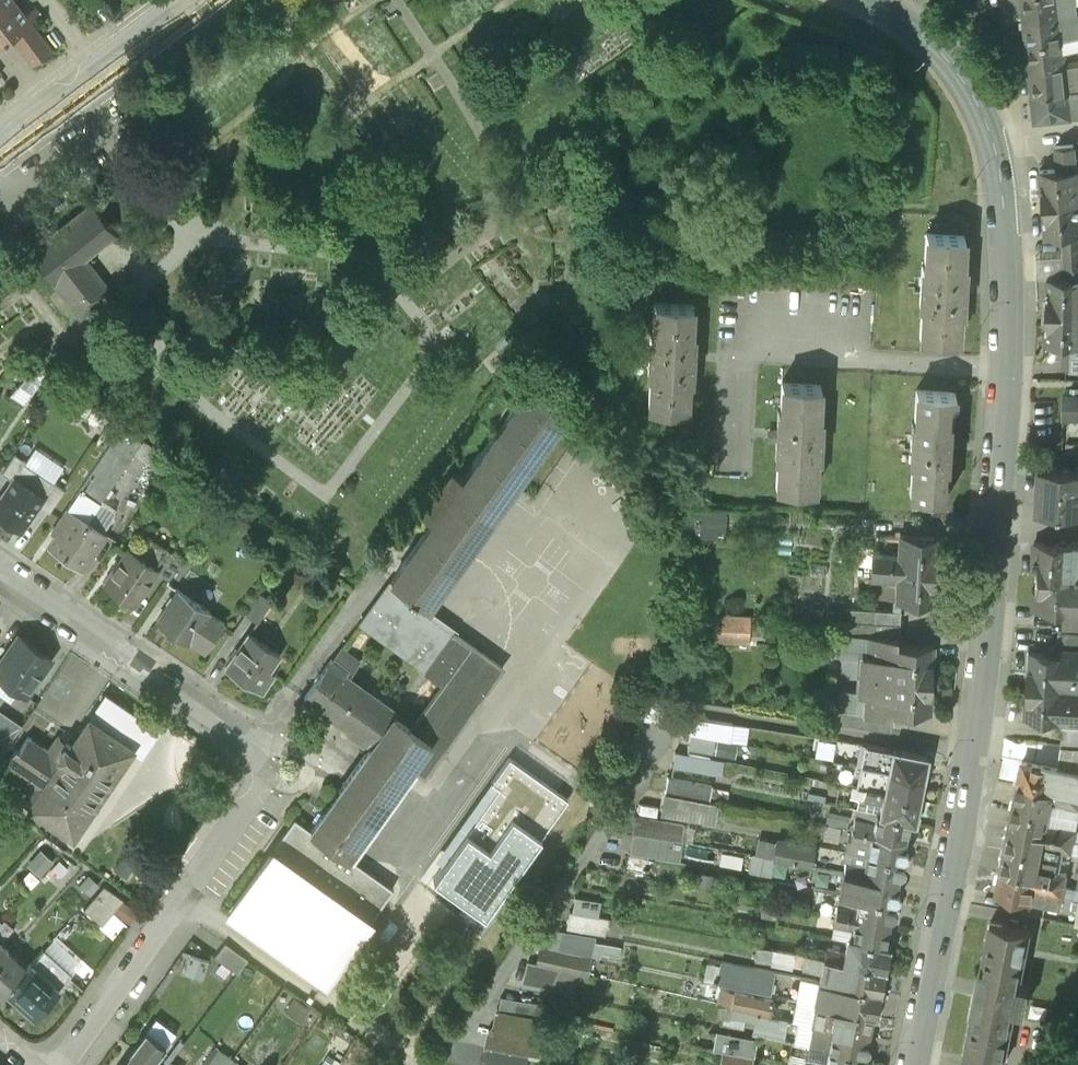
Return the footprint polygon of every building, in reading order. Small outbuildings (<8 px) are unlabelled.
[(0,12),(0,43),(11,35),(30,21),(40,13),(34,6),(25,13),(15,0),(0,12)] [(15,0),(0,0),(0,12),(15,0)] [(102,0),(86,0),(92,8),(102,1),(102,0)] [(1024,19),(1060,14),(1059,0),(1022,0),(1024,19)] [(1024,19),(1027,44),(1063,40),(1077,37),(1077,12),(1060,14),(1024,19)] [(30,21),(11,35),(18,45),(37,30),(30,21)] [(37,30),(18,45),(25,53),(44,39),(37,30)] [(44,39),(25,53),(32,64),(52,49),(44,39)] [(1063,40),(1027,44),(1029,70),(1066,65),(1063,40)] [(1066,65),(1029,70),(1032,95),(1069,91),(1066,65)] [(1032,95),(1035,121),(1077,115),(1077,89),(1069,91),(1032,95)] [(1073,144),(1056,145),(1058,167),(1075,165),(1073,144)] [(1040,169),(1043,202),(1077,199),(1077,165),(1075,165),(1058,167),(1040,169)] [(1043,202),(1046,234),(1064,233),(1077,231),(1077,199),(1043,202)] [(92,201),(30,249),(80,314),(111,290),(84,255),(90,251),(115,231),(92,201)] [(1064,233),(1065,255),(1077,254),(1077,231),(1064,233)] [(964,234),(926,232),(924,264),(922,264),(919,304),(922,304),(920,336),(958,339),(959,310),(962,310),(965,263),(962,262),(964,234)] [(1065,255),(1065,276),(1077,276),(1077,254),(1065,255)] [(1048,276),(1048,309),(1077,310),(1077,276),(1065,276),(1048,276)] [(692,302),(654,300),(652,332),(650,332),(647,372),(650,372),(648,405),(686,407),(688,378),(690,378),(693,331),(690,331),(692,302)] [(1048,309),(1047,342),(1064,342),(1077,342),(1077,310),(1048,309)] [(1064,342),(1064,365),(1077,365),(1077,342),(1064,342)] [(820,383),(782,381),(780,409),(778,409),(775,457),(777,457),(775,485),(814,488),(816,455),(818,456),(820,415),(818,415),(820,383)] [(531,385),(390,581),(427,607),(568,411),(531,385)] [(954,391),(916,389),(914,421),(912,421),(910,461),(912,461),(910,494),(948,496),(950,467),(952,467),(955,420),(953,420),(954,391)] [(1064,396),(1063,417),(1077,418),(1077,396),(1064,396)] [(115,436),(80,487),(100,501),(136,450),(115,436)] [(0,496),(0,512),(22,526),(44,493),(35,487),(44,473),(24,460),(0,496)] [(1039,466),(1036,510),(1077,512),(1077,468),(1039,466)] [(106,531),(68,505),(57,522),(62,525),(49,545),(82,567),(106,531)] [(939,535),(900,533),(899,553),(898,566),(935,568),(936,554),(938,554),(939,535)] [(128,545),(103,581),(134,603),(159,567),(155,564),(161,555),(143,542),(137,552),(128,545)] [(1036,543),(1035,560),(1039,560),(1038,574),(1077,576),(1077,545),(1036,543)] [(899,553),(872,551),(871,564),(898,566),(899,553)] [(898,566),(871,564),(870,578),(897,579),(898,566)] [(935,568),(898,566),(897,579),(896,599),(935,601),(936,582),(934,582),(935,568)] [(1038,574),(1037,588),(1034,588),(1033,606),(1061,608),(1077,609),(1077,576),(1038,574)] [(209,578),(197,587),(208,602),(220,593),(209,578)] [(427,607),(390,581),(361,621),(427,669),(454,631),(456,628),(427,607)] [(177,588),(157,619),(188,639),(208,608),(177,588)] [(900,609),(850,606),(849,619),(900,622),(900,609)] [(750,639),(751,609),(708,608),(707,638),(750,639)] [(1061,608),(1060,629),(1077,630),(1077,609),(1061,608)] [(900,622),(849,619),(848,632),(899,635),(900,622)] [(1056,629),(1056,646),(1077,647),(1077,630),(1060,629),(1056,629)] [(454,631),(427,669),(443,680),(442,683),(473,705),(501,664),(454,631)] [(249,632),(226,666),(256,687),(279,653),(249,632)] [(19,634),(0,661),(0,674),(26,693),(51,656),(19,634)] [(933,645),(894,643),(893,662),(892,675),(928,677),(929,663),(932,663),(933,645)] [(1047,646),(1047,651),(1028,650),(1027,669),(1028,669),(1028,683),(1077,685),(1077,647),(1056,646),(1047,646)] [(347,669),(330,658),(303,697),(337,720),(361,687),(343,674),(347,669)] [(893,662),(865,660),(864,674),(892,675),(893,662)] [(892,675),(864,674),(864,687),(891,688),(892,675)] [(928,677),(892,675),(891,688),(890,708),(929,710),(930,692),(927,692),(928,677)] [(371,744),(312,829),(293,816),(230,907),(331,978),(396,885),(349,853),(412,765),(425,773),(473,705),(442,683),(411,726),(394,714),(396,711),(361,687),(337,720),(371,744)] [(1028,683),(1028,697),(1026,697),(1025,715),(1077,718),(1077,685),(1028,683)] [(106,694),(90,718),(89,717),(70,745),(59,737),(49,752),(28,737),(20,749),(16,747),(8,758),(12,760),(4,772),(23,786),(16,796),(29,805),(28,806),(72,836),(132,749),(140,755),(157,730),(106,694)] [(664,697),(638,694),(635,717),(660,722),(664,697)] [(0,707),(0,754),(23,720),(1,705),(0,707)] [(732,722),(693,716),(691,732),(714,736),(729,739),(732,722)] [(1062,725),(1061,743),(1077,745),(1077,726),(1062,725)] [(714,736),(691,732),(688,747),(712,751),(714,736)] [(819,735),(816,751),(833,754),(836,738),(819,735)] [(926,753),(892,747),(865,743),(861,763),(922,775),(926,753)] [(677,746),(672,770),(688,774),(689,768),(719,776),(724,758),(677,746)] [(1057,766),(1023,759),(1018,782),(1053,789),(1055,778),(1057,766)] [(922,775),(861,763),(857,784),(865,786),(883,790),(918,796),(922,775)] [(716,823),(725,784),(670,771),(661,810),(716,823)] [(1055,778),(1053,789),(1077,794),(1077,783),(1055,778)] [(827,781),(815,779),(812,794),(825,795),(827,781)] [(1053,789),(1018,782),(1014,804),(1048,811),(1051,800),(1053,789)] [(883,790),(865,786),(863,795),(882,799),(883,790)] [(1053,789),(1051,800),(1077,806),(1077,794),(1053,789)] [(918,796),(883,790),(882,799),(879,810),(879,811),(914,818),(918,796)] [(1048,811),(1014,804),(1009,826),(1044,833),(1046,822),(1048,811)] [(914,818),(879,811),(879,810),(875,809),(873,822),(871,832),(905,838),(908,819),(913,819),(914,818)] [(624,827),(620,847),(679,859),(687,820),(636,811),(632,828),(624,827)] [(828,811),(826,833),(836,835),(839,812),(828,811)] [(873,822),(854,818),(852,828),(871,832),(873,822)] [(1076,828),(1046,822),(1044,833),(1074,839),(1076,828)] [(1044,833),(1009,826),(1005,848),(1040,855),(1042,844),(1044,833)] [(871,832),(852,828),(849,838),(869,842),(871,832)] [(758,829),(750,867),(772,872),(775,855),(813,863),(818,842),(758,829)] [(905,838),(871,832),(869,842),(866,853),(900,860),(901,857),(906,855),(907,850),(903,845),(905,838)] [(1074,839),(1044,833),(1042,844),(1072,850),(1074,839)] [(39,876),(55,858),(41,846),(25,864),(39,876)] [(1040,855),(1005,848),(1001,870),(1035,877),(1038,866),(1040,855)] [(900,860),(866,853),(864,865),(845,861),(843,870),(896,881),(898,874),(903,871),(904,866),(900,862),(900,860)] [(480,864),(449,906),(476,925),(506,883),(480,864)] [(1067,873),(1038,866),(1035,877),(1065,884),(1067,873)] [(896,881),(843,870),(839,891),(858,895),(892,902),(892,900),(898,897),(899,892),(895,888),(896,881)] [(1035,877),(1001,870),(996,893),(1031,900),(1033,888),(1035,877)] [(1065,884),(1035,877),(1033,888),(1063,895),(1065,884)] [(107,884),(85,909),(102,925),(105,922),(124,900),(107,884)] [(629,917),(600,914),(602,896),(572,893),(569,927),(627,933),(629,917)] [(892,902),(858,895),(855,906),(853,916),(888,923),(889,916),(895,913),(896,908),(892,904),(892,902)] [(124,900),(105,922),(118,932),(136,909),(124,900)] [(855,906),(837,902),(835,912),(853,916),(855,906)] [(853,916),(835,912),(832,923),(851,927),(853,916)] [(888,923),(853,916),(851,927),(850,935),(849,937),(884,944),(884,941),(888,923)] [(1031,927),(991,919),(964,1055),(1004,1063),(1015,1006),(1024,1008),(1028,986),(1020,984),(1031,927)] [(523,981),(574,989),(577,971),(590,973),(594,951),(620,955),(622,942),(596,938),(597,932),(552,924),(549,943),(540,942),(537,958),(528,956),(523,981)] [(884,944),(849,937),(850,935),(847,934),(844,949),(842,959),(884,967),(889,942),(884,941),(884,944)] [(844,949),(826,946),(824,955),(842,959),(844,949)] [(26,968),(6,990),(34,1015),(72,973),(44,948),(26,968)] [(0,959),(0,993),(2,994),(6,990),(26,968),(7,951),(0,959)] [(824,955),(823,955),(805,951),(802,966),(824,969),(822,979),(879,990),(884,967),(842,959),(824,955)] [(772,982),(748,977),(746,987),(770,992),(772,982)] [(822,979),(819,978),(815,1001),(817,1001),(871,1012),(875,1012),(879,990),(822,979)] [(871,1012),(817,1001),(813,1023),(867,1033),(871,1012)] [(867,1033),(813,1023),(811,1032),(830,1036),(828,1048),(863,1054),(863,1052),(868,1049),(869,1044),(865,1040),(867,1033)] [(711,1056),(754,1061),(758,1033),(715,1028),(711,1056)] [(206,1064),(227,1064),(232,1058),(218,1048),(206,1064)] [(482,1064),(523,1064),(525,1056),(486,1048),(482,1064)] [(828,1048),(826,1058),(824,1064),(865,1064),(866,1061),(862,1056),(863,1054),(828,1048)] [(130,1053),(121,1064),(146,1064),(130,1053)] [(807,1055),(805,1064),(824,1064),(826,1058),(807,1055)]
